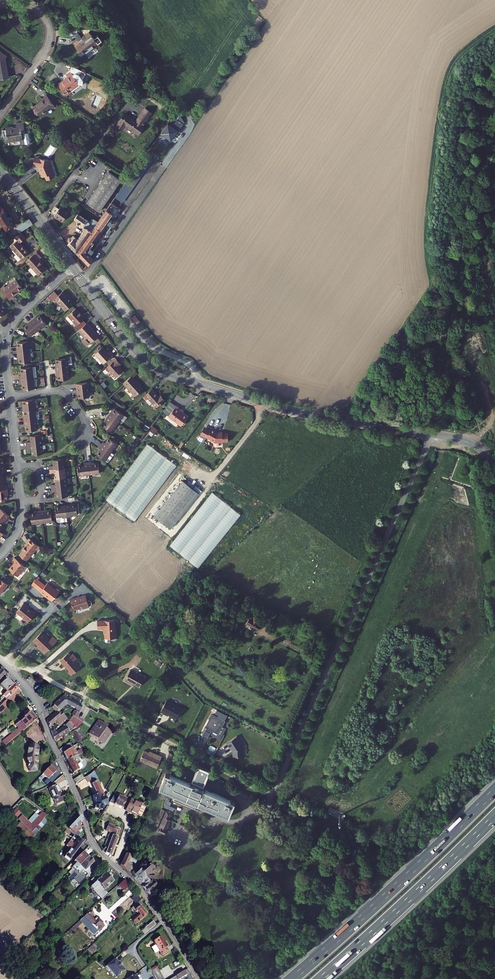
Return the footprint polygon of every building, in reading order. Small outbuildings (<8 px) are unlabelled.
[(84,41),(81,38),(77,41),(73,44),(79,51),(81,49),(82,50),(81,51),(83,53),(84,52),(85,54),(94,47),(97,50),(101,47),(91,35),(84,41)] [(0,52),(0,80),(1,80),(3,79),(3,80),(8,79),(6,64),(5,64),(4,60),(7,56),(4,54),(0,52)] [(72,67),(70,71),(66,74),(69,79),(68,79),(67,78),(64,80),(65,81),(59,86),(66,96),(71,92),(71,91),(79,85),(82,85),(82,81),(86,73),(72,67)] [(54,106),(46,95),(41,99),(42,101),(39,103),(40,104),(34,109),(41,118),(46,114),(45,113),(54,106)] [(125,113),(116,126),(120,129),(123,125),(125,126),(138,135),(144,126),(143,126),(152,113),(145,108),(136,121),(125,113)] [(172,126),(168,123),(159,136),(164,139),(166,136),(171,139),(180,126),(175,122),(172,126)] [(13,127),(5,128),(7,136),(4,136),(4,138),(5,138),(6,143),(20,140),(21,145),(30,144),(27,128),(27,129),(26,127),(24,127),(23,123),(16,124),(16,128),(13,128),(13,127)] [(153,159),(146,153),(115,197),(122,202),(153,159)] [(48,160),(34,158),(33,165),(39,166),(39,168),(41,172),(40,172),(40,173),(40,174),(42,178),(45,176),(47,181),(54,178),(51,170),(50,171),(48,165),(49,164),(49,162),(48,160)] [(119,178),(109,171),(106,175),(108,176),(105,179),(104,178),(101,182),(111,189),(119,178)] [(119,178),(111,189),(113,190),(121,180),(119,178)] [(101,182),(98,186),(100,188),(108,193),(110,195),(113,190),(111,189),(101,182)] [(89,199),(87,202),(97,209),(108,193),(100,188),(98,189),(97,188),(92,195),(93,196),(91,200),(89,199)] [(108,193),(97,209),(99,211),(110,195),(108,193)] [(71,210),(58,201),(50,213),(62,222),(71,210)] [(111,202),(97,222),(76,252),(80,256),(79,257),(81,259),(82,258),(88,265),(92,260),(87,254),(102,232),(114,215),(119,208),(111,202)] [(7,230),(14,225),(12,222),(13,222),(13,220),(12,218),(10,217),(9,218),(5,213),(6,212),(1,204),(0,205),(0,221),(7,230)] [(90,222),(78,214),(74,219),(78,222),(77,222),(76,223),(77,224),(77,225),(78,225),(79,226),(82,228),(83,228),(83,229),(84,230),(77,240),(73,236),(71,237),(68,237),(67,239),(67,242),(68,243),(68,244),(72,248),(76,252),(97,222),(94,219),(91,220),(90,222)] [(114,215),(102,232),(106,235),(118,218),(114,215)] [(33,223),(30,218),(16,227),(19,232),(33,223)] [(26,238),(21,232),(15,237),(17,240),(11,247),(21,259),(29,252),(20,243),(26,238)] [(42,258),(37,252),(26,262),(38,275),(46,268),(39,260),(42,258)] [(5,285),(1,288),(10,300),(14,297),(13,295),(23,288),(16,280),(7,287),(5,285)] [(69,296),(64,291),(55,299),(66,311),(74,304),(68,296),(69,296)] [(76,308),(68,315),(77,325),(85,318),(83,315),(82,315),(76,308)] [(47,324),(40,316),(35,320),(34,319),(31,321),(38,330),(47,324)] [(30,337),(38,330),(31,321),(28,323),(29,324),(24,328),(30,337)] [(87,345),(98,336),(87,323),(80,330),(86,337),(83,339),(83,341),(87,345)] [(28,342),(18,343),(19,350),(17,350),(18,354),(29,353),(28,342)] [(109,353),(103,346),(95,353),(105,363),(114,355),(111,351),(109,353)] [(31,363),(29,353),(18,354),(18,358),(20,358),(20,364),(31,363)] [(121,364),(117,359),(106,368),(109,372),(111,370),(117,377),(123,371),(119,366),(121,364)] [(68,370),(67,360),(56,361),(57,367),(56,368),(56,371),(68,370)] [(36,368),(21,369),(22,377),(19,377),(20,380),(33,379),(37,379),(36,368)] [(68,370),(56,371),(57,375),(58,375),(59,382),(69,380),(68,370)] [(132,376),(124,383),(133,394),(135,396),(144,388),(139,382),(138,383),(132,376)] [(34,390),(33,379),(20,380),(20,384),(22,384),(23,391),(34,390)] [(88,384),(76,385),(77,393),(78,393),(79,399),(90,398),(88,384)] [(153,389),(144,396),(147,400),(148,399),(156,407),(163,400),(160,397),(159,397),(155,393),(155,392),(153,389)] [(23,412),(25,412),(35,411),(34,400),(23,402),(24,408),(23,408),(23,412)] [(170,401),(163,412),(168,416),(175,405),(170,401)] [(182,409),(177,405),(169,416),(180,424),(181,423),(183,425),(185,425),(186,423),(186,420),(189,417),(181,411),(182,409)] [(109,417),(118,424),(121,421),(123,422),(127,417),(116,409),(112,414),(111,414),(109,417)] [(36,421),(35,411),(25,412),(25,418),(24,418),(24,422),(36,421)] [(118,424),(109,417),(106,420),(107,421),(104,426),(112,432),(118,424)] [(38,431),(36,421),(24,422),(25,426),(26,426),(27,432),(38,431)] [(202,433),(208,437),(211,431),(205,427),(202,433)] [(217,430),(213,428),(211,431),(208,437),(212,439),(212,440),(215,442),(218,442),(224,442),(229,441),(229,433),(221,433),(217,431),(217,430)] [(41,436),(30,437),(31,443),(27,443),(27,451),(32,450),(32,456),(43,455),(41,436)] [(102,445),(112,452),(118,444),(110,438),(106,444),(104,442),(102,445)] [(136,521),(175,464),(146,444),(107,501),(136,521)] [(112,452),(102,445),(99,448),(102,450),(98,455),(108,462),(110,462),(115,455),(112,452)] [(64,460),(53,461),(54,467),(50,467),(51,475),(55,474),(56,486),(52,486),(53,493),(57,493),(57,499),(68,498),(64,460)] [(89,464),(90,476),(100,474),(99,465),(93,466),(92,463),(89,464)] [(90,476),(89,464),(85,464),(85,467),(79,467),(80,477),(90,476)] [(173,528),(200,492),(185,480),(157,515),(173,528)] [(8,500),(7,493),(8,493),(8,488),(0,489),(0,500),(8,500)] [(77,505),(66,506),(68,519),(72,518),(72,517),(78,516),(77,505)] [(66,506),(56,508),(57,512),(57,518),(58,522),(59,523),(68,522),(68,519),(66,506)] [(2,525),(6,521),(7,521),(11,516),(2,508),(0,510),(0,509),(0,524),(2,525)] [(37,513),(31,513),(32,524),(42,523),(41,511),(37,511),(37,513)] [(45,511),(41,511),(42,523),(52,522),(51,511),(45,512),(45,511)] [(41,547),(31,539),(28,542),(29,542),(23,550),(24,551),(20,555),(28,561),(37,549),(39,550),(41,547)] [(26,566),(15,557),(12,561),(15,564),(14,565),(13,565),(9,569),(18,576),(26,566)] [(0,577),(0,592),(3,589),(4,590),(8,584),(0,577)] [(47,586),(37,578),(32,584),(41,592),(41,593),(46,596),(47,596),(49,597),(49,598),(53,601),(61,591),(57,588),(56,590),(48,583),(47,586)] [(0,592),(0,593),(1,594),(9,585),(8,584),(4,590),(3,589),(0,592)] [(72,599),(75,610),(83,608),(84,609),(90,607),(86,595),(82,596),(83,597),(77,599),(77,598),(72,599)] [(29,607),(30,606),(25,601),(17,611),(18,613),(24,618),(25,620),(28,623),(36,613),(32,609),(31,609),(29,607)] [(274,613),(257,604),(255,609),(272,618),(274,613)] [(252,618),(250,617),(246,623),(258,631),(262,625),(259,623),(260,621),(254,616),(252,618)] [(201,617),(196,627),(199,629),(203,623),(209,626),(211,623),(201,617)] [(105,629),(105,639),(106,642),(107,643),(109,643),(111,642),(110,638),(116,638),(115,621),(98,621),(98,629),(105,629)] [(45,654),(58,641),(54,637),(51,640),(43,632),(34,641),(40,647),(39,648),(45,654)] [(78,659),(71,651),(60,660),(70,671),(69,672),(72,675),(80,668),(75,662),(78,659)] [(144,677),(131,670),(125,680),(132,685),(133,683),(135,684),(139,687),(144,677)] [(6,692),(13,686),(6,679),(0,685),(0,686),(6,692)] [(3,695),(7,699),(18,688),(14,684),(13,686),(6,692),(3,695)] [(1,713),(14,700),(13,699),(21,692),(18,688),(7,699),(0,706),(0,711),(1,713)] [(82,707),(63,697),(54,705),(55,706),(59,711),(67,704),(77,710),(76,711),(79,713),(82,707)] [(183,708),(167,700),(161,712),(168,716),(169,714),(177,719),(183,708)] [(59,711),(55,706),(52,708),(57,712),(47,721),(49,728),(56,722),(59,725),(67,719),(59,711)] [(11,734),(15,738),(36,721),(30,713),(29,713),(20,720),(20,722),(22,725),(11,734)] [(225,721),(213,714),(206,727),(208,727),(207,730),(211,732),(212,730),(219,733),(225,721)] [(73,716),(69,721),(77,730),(83,723),(73,716)] [(107,727),(98,720),(95,724),(96,725),(93,730),(92,729),(89,734),(103,744),(111,733),(106,729),(107,727)] [(54,729),(51,731),(55,741),(69,733),(69,732),(73,729),(69,723),(65,726),(66,727),(55,732),(54,729)] [(86,738),(77,730),(72,733),(78,743),(86,738)] [(242,744),(237,736),(227,743),(230,748),(231,749),(232,749),(233,751),(233,757),(243,756),(243,748),(241,744),(242,744)] [(70,743),(59,750),(60,753),(61,752),(72,746),(70,743)] [(28,767),(37,766),(36,757),(38,747),(29,745),(27,757),(28,764),(27,764),(27,767),(28,767)] [(72,746),(61,752),(63,754),(73,748),(72,746)] [(84,751),(82,749),(76,752),(74,748),(73,749),(73,748),(63,754),(67,761),(76,756),(84,751)] [(149,752),(144,750),(140,761),(157,768),(162,757),(152,752),(151,753),(149,752)] [(178,756),(169,752),(166,758),(175,762),(178,756)] [(82,766),(76,756),(67,761),(73,773),(74,772),(75,772),(76,771),(82,768),(82,766)] [(50,766),(43,774),(48,779),(56,771),(50,766)] [(166,773),(159,788),(229,817),(235,802),(205,790),(206,789),(201,787),(202,784),(203,785),(209,772),(198,767),(192,780),(195,781),(193,784),(191,783),(191,784),(166,773)] [(90,781),(96,794),(99,800),(104,797),(98,782),(99,782),(94,771),(91,774),(85,778),(86,783),(90,781)] [(57,776),(54,773),(48,779),(43,774),(39,777),(47,785),(50,781),(51,782),(57,776)] [(82,775),(74,781),(75,784),(84,779),(82,775)] [(52,798),(56,806),(57,806),(56,803),(64,800),(65,802),(67,801),(63,793),(61,794),(56,785),(49,788),(53,797),(52,798)] [(109,802),(105,795),(104,797),(99,800),(96,794),(92,796),(93,798),(92,798),(96,807),(93,810),(98,811),(98,812),(99,812),(99,811),(104,809),(104,807),(107,806),(106,803),(109,802)] [(126,800),(114,794),(109,803),(122,809),(126,800)] [(146,807),(131,799),(126,811),(136,816),(138,811),(143,813),(146,807)] [(16,808),(11,813),(16,818),(21,814),(16,808)] [(171,813),(166,811),(157,833),(158,834),(155,840),(154,840),(153,842),(154,843),(152,847),(155,848),(158,849),(170,820),(169,819),(171,813)] [(47,816),(42,812),(31,825),(22,816),(18,820),(20,822),(22,823),(31,833),(35,829),(47,816)] [(64,826),(68,829),(78,819),(74,815),(68,821),(69,821),(64,826)] [(50,818),(47,816),(35,829),(39,831),(50,818)] [(68,829),(75,835),(77,833),(76,832),(80,828),(78,826),(82,822),(81,818),(80,817),(78,819),(68,829)] [(31,840),(39,831),(35,829),(31,833),(22,823),(18,828),(31,840)] [(120,830),(109,825),(106,831),(112,833),(114,834),(109,847),(107,847),(103,851),(105,854),(110,857),(118,838),(117,838),(120,830)] [(83,843),(73,835),(71,838),(72,838),(66,846),(70,849),(67,853),(73,857),(83,843)] [(125,855),(120,866),(125,870),(129,860),(135,863),(136,860),(132,858),(134,854),(129,851),(127,855),(125,855)] [(88,857),(83,852),(74,861),(76,863),(71,868),(72,869),(68,873),(71,875),(88,857)] [(94,863),(88,857),(71,875),(68,877),(71,880),(77,875),(78,876),(80,876),(84,872),(87,874),(95,867),(92,865),(94,863)] [(146,863),(145,864),(142,865),(141,866),(140,869),(142,870),(138,873),(137,871),(136,870),(132,873),(136,877),(135,878),(143,888),(144,888),(146,890),(145,891),(148,895),(157,888),(156,887),(156,885),(154,883),(153,883),(150,880),(153,876),(152,875),(156,872),(157,872),(159,871),(159,869),(158,867),(157,867),(154,863),(154,862),(152,860),(151,860),(150,860),(148,861),(146,862),(146,863)] [(107,879),(104,875),(90,888),(93,891),(99,885),(104,891),(113,883),(112,882),(113,881),(110,878),(109,879),(108,878),(107,879)] [(124,880),(121,876),(115,881),(118,885),(124,880)] [(131,885),(125,880),(119,886),(122,889),(123,891),(124,891),(131,885)] [(157,888),(148,895),(150,896),(158,889),(157,888)] [(142,899),(137,894),(131,899),(136,904),(137,903),(142,899)] [(147,914),(137,903),(136,904),(131,908),(134,911),(135,910),(138,913),(140,916),(133,922),(136,924),(147,914)] [(94,913),(91,910),(84,917),(83,916),(66,933),(68,936),(82,923),(94,935),(98,931),(98,932),(103,928),(101,927),(103,925),(102,923),(103,922),(96,916),(93,919),(90,916),(94,913)] [(140,916),(138,913),(132,919),(133,922),(140,916)] [(156,925),(153,921),(141,931),(144,934),(156,925)] [(165,943),(161,937),(153,942),(162,956),(169,952),(167,948),(168,947),(166,943),(165,943)] [(96,950),(92,945),(87,950),(92,954),(96,950)] [(118,963),(115,959),(106,967),(116,978),(125,971),(122,967),(119,963),(118,963)] [(156,966),(152,969),(154,972),(152,973),(156,978),(164,978),(156,966)] [(187,969),(171,978),(181,978),(190,973),(187,969)]
